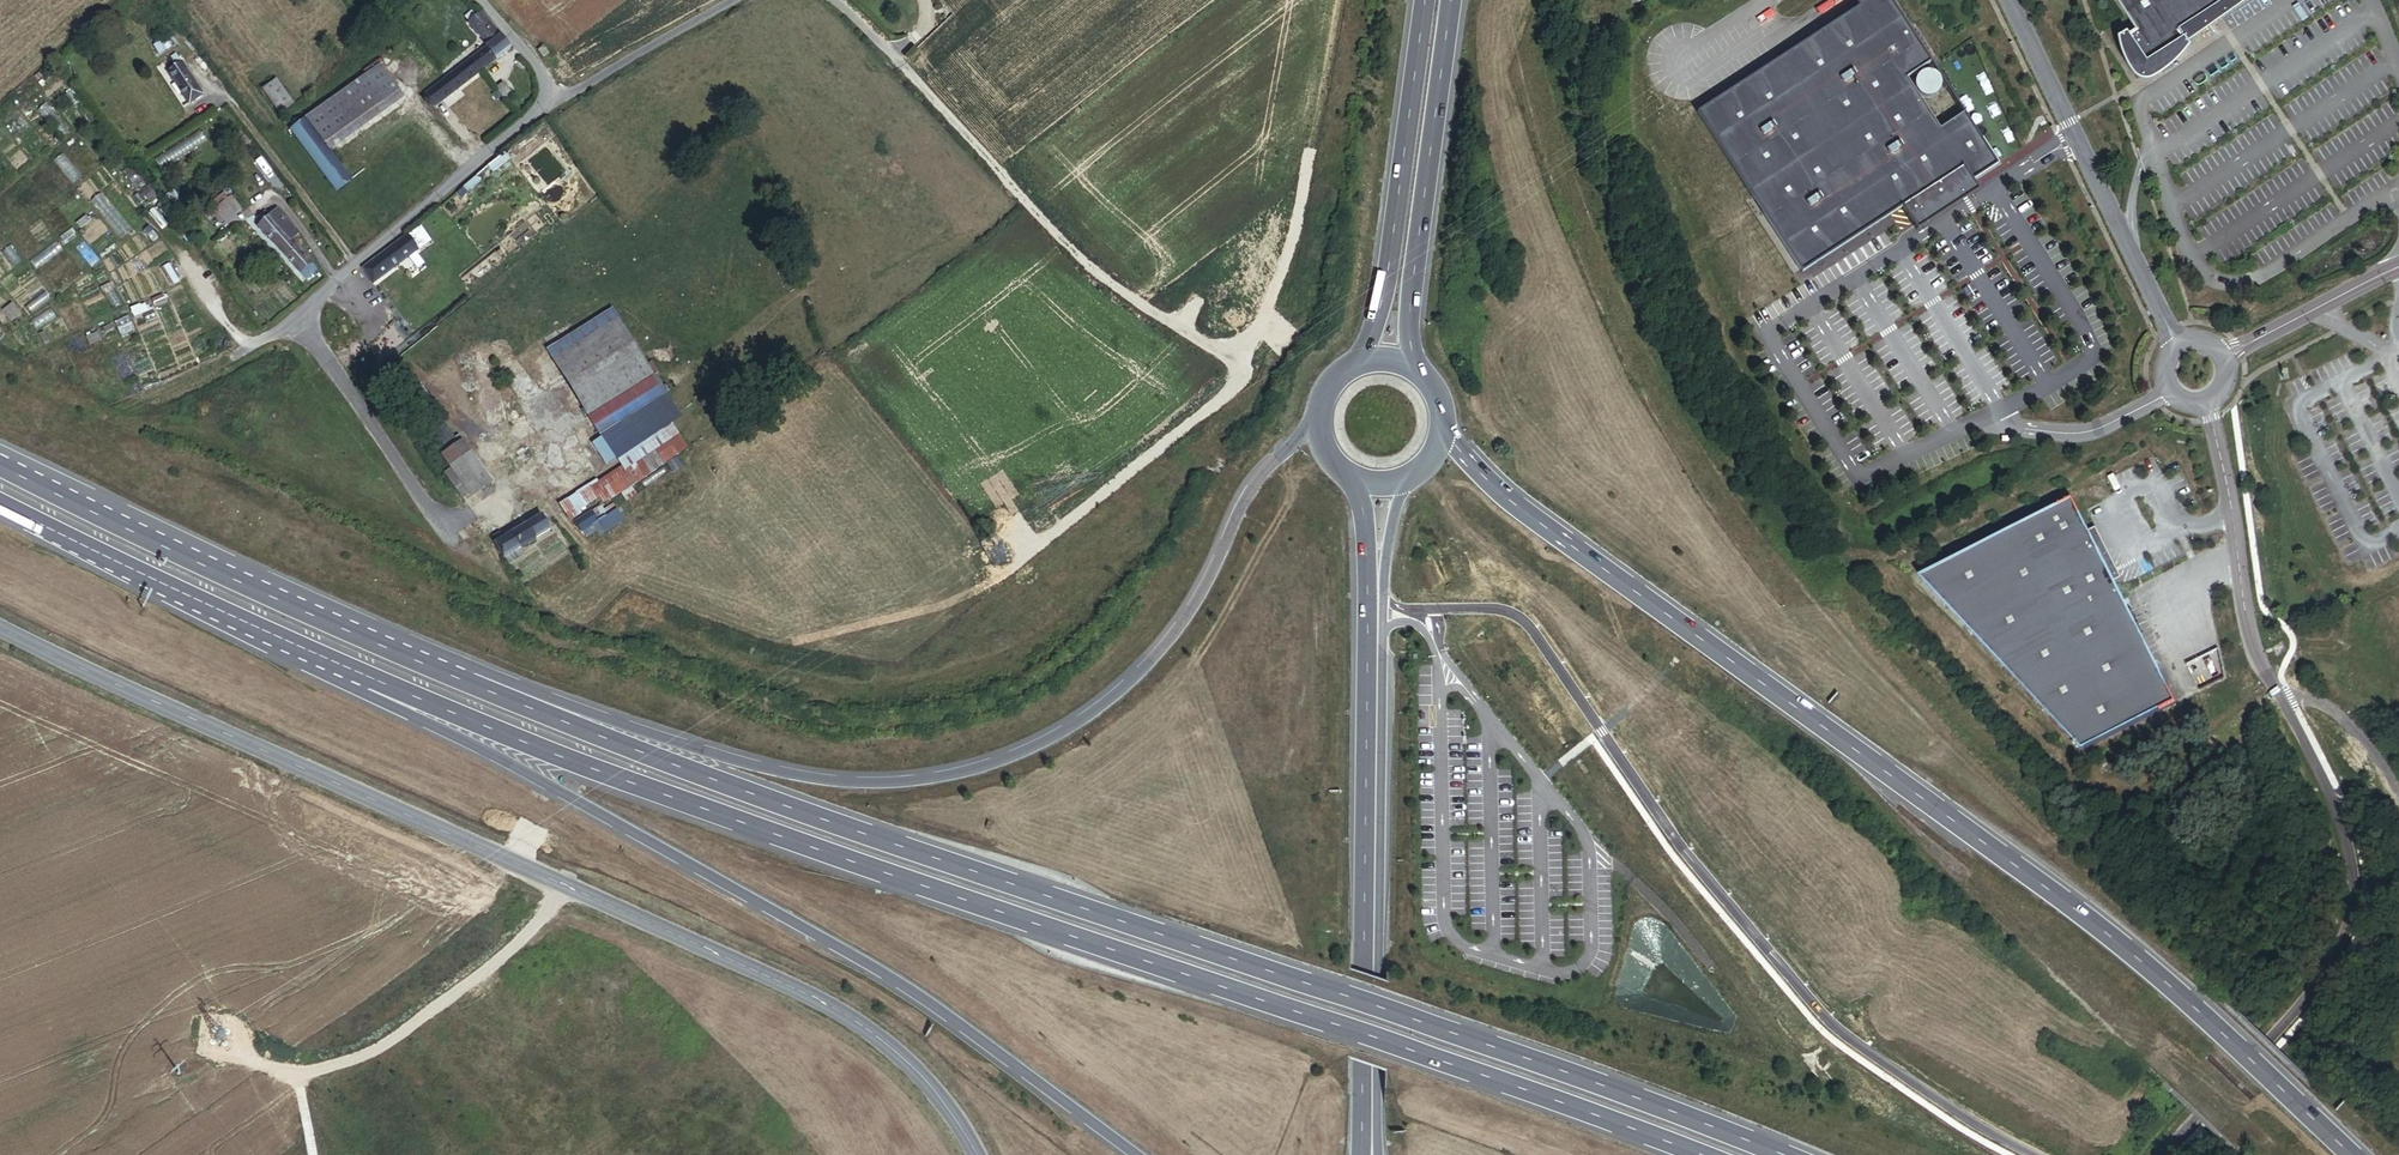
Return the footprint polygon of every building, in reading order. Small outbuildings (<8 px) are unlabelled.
[(1887,0),(1855,0),(1862,11),(1698,116),(1800,274),(1897,212),(1907,227),(1911,233),(1972,193),(1967,185),(1994,167),(1887,0)] [(2139,38),(2133,42),(2152,70),(2189,46),(2184,38),(2242,0),(2114,0),(2139,38)] [(443,106),(509,54),(478,17),(467,26),(486,50),(431,93),(443,106)] [(2152,70),(2133,42),(2124,48),(2127,61),(2132,74),(2140,86),(2144,89),(2149,90),(2154,90),(2162,87),(2174,78),(2185,67),(2191,59),(2194,55),(2192,51),(2189,46),(2152,70)] [(203,94),(175,54),(169,58),(175,67),(167,72),(189,103),(203,94)] [(321,146),(394,95),(378,71),(305,120),(319,139),(317,141),(321,146)] [(265,98),(279,87),(275,81),(260,92),(265,98)] [(507,108),(515,102),(500,82),(492,88),(496,94),(489,100),(495,108),(491,111),(499,121),(511,113),(507,108)] [(292,104),(279,87),(265,98),(278,115),(292,104)] [(321,146),(317,141),(319,139),(305,120),(290,131),(323,175),(336,165),(321,146)] [(346,178),(336,165),(323,175),(334,188),(346,178)] [(434,185),(449,173),(443,167),(429,179),(434,185)] [(238,211),(226,196),(218,202),(231,218),(238,211)] [(231,218),(218,202),(208,209),(226,231),(236,224),(231,218)] [(299,233),(287,220),(285,220),(271,205),(256,219),(262,224),(259,227),(279,249),(292,240),(299,233)] [(418,226),(407,234),(418,248),(428,239),(418,226)] [(375,283),(418,248),(407,234),(364,270),(375,283)] [(313,262),(292,240),(279,249),(306,278),(316,271),(310,264),(313,262)] [(653,375),(610,309),(547,349),(590,416),(653,375)] [(653,375),(590,416),(601,434),(668,393),(656,373),(653,375)] [(668,393),(601,434),(603,436),(617,458),(672,422),(681,416),(668,393)] [(451,436),(441,422),(431,429),(441,443),(451,436)] [(672,422),(617,458),(621,465),(598,481),(610,501),(621,493),(627,502),(637,495),(632,487),(689,448),(672,422)] [(617,458),(603,436),(593,442),(608,463),(617,458)] [(442,454),(449,465),(468,451),(471,449),(464,439),(442,454)] [(490,481),(468,451),(449,465),(470,495),(490,481)] [(610,501),(598,481),(560,504),(569,521),(582,513),(580,510),(600,498),(604,504),(610,501)] [(2115,597),(2064,501),(1904,581),(2068,755),(2171,703),(2115,597)] [(577,522),(587,537),(596,530),(600,536),(624,520),(617,510),(607,517),(606,516),(598,522),(592,512),(577,522)] [(506,556),(552,528),(543,515),(498,542),(506,556)]
